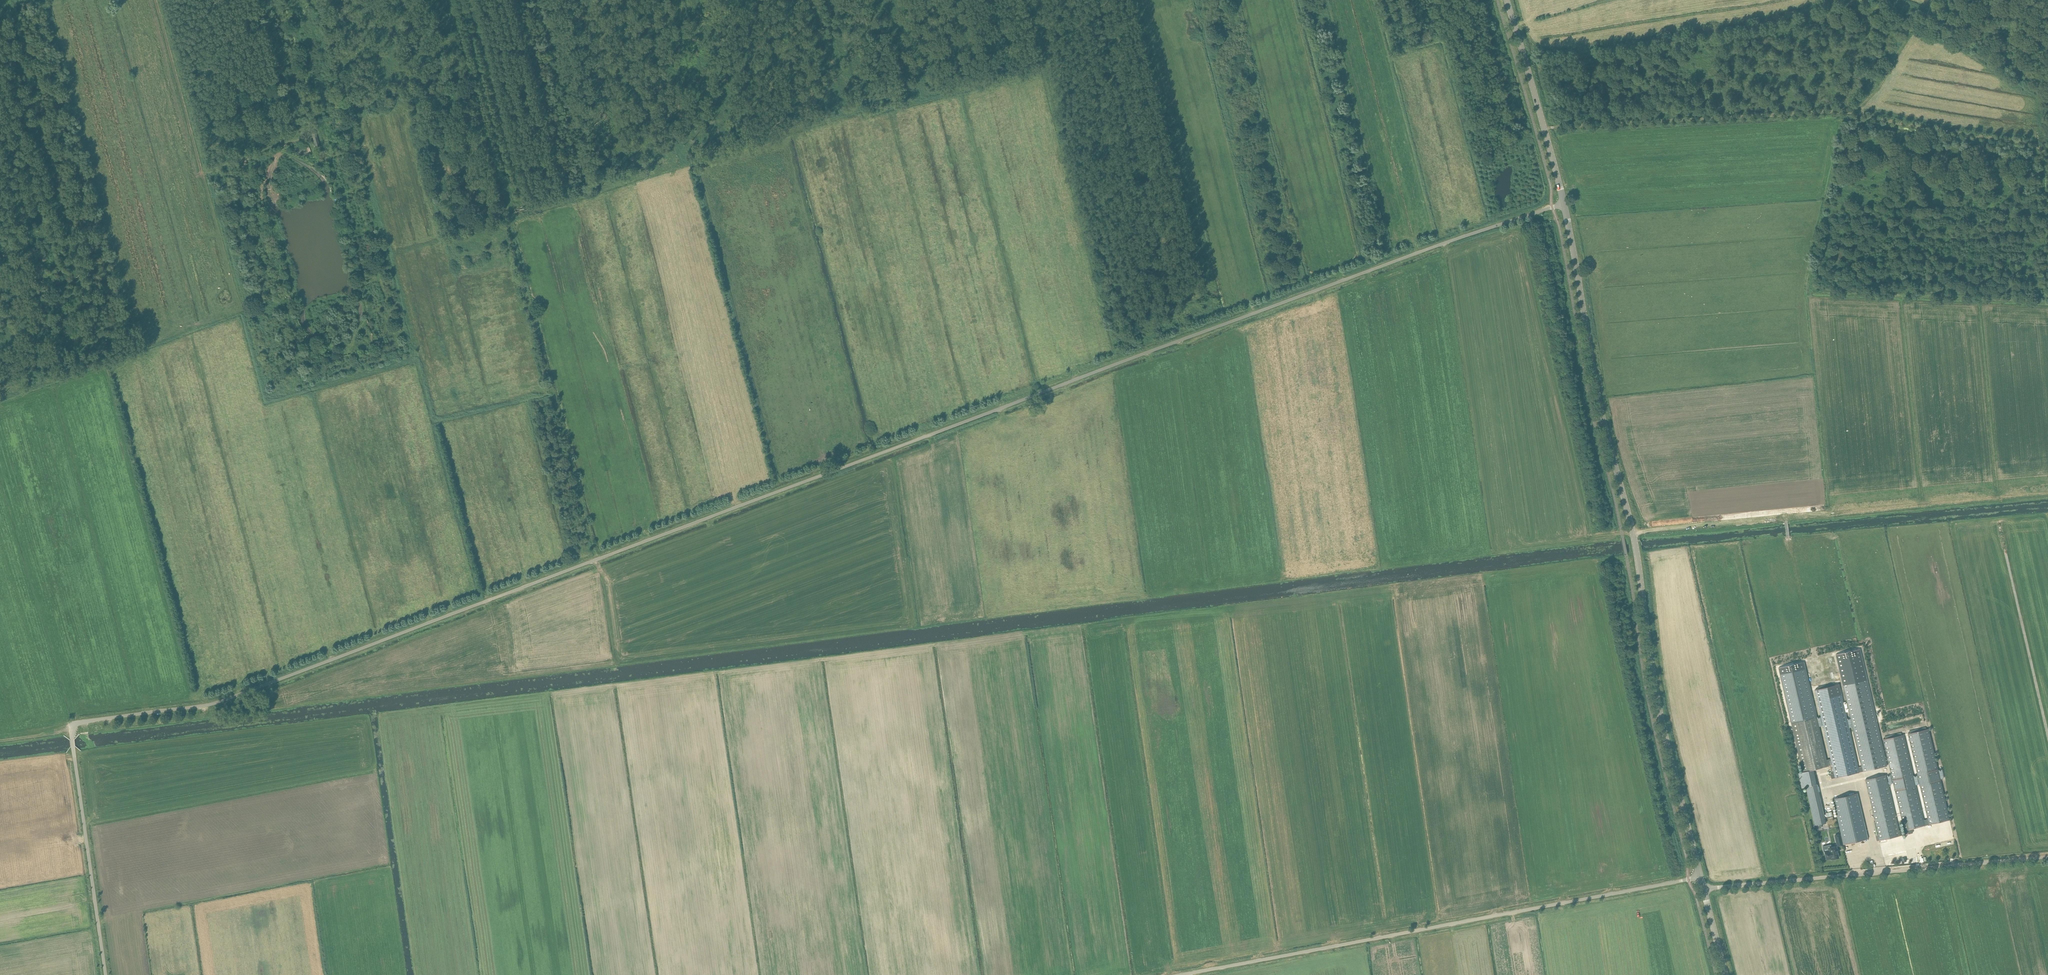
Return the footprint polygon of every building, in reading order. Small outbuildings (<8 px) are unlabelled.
[(1861,649),(1836,655),(1853,730),(1862,767),(1858,768),(1859,772),(1863,771),(1887,766),(1876,716),(1861,649)] [(1805,662),(1779,668),(1790,720),(1791,723),(1802,772),(1808,771),(1813,770),(1828,766),(1832,765),(1831,760),(1827,761),(1817,717),(1816,715),(1805,662)] [(1818,689),(1815,690),(1820,714),(1834,773),(1831,774),(1832,778),(1859,772),(1858,768),(1850,731),(1839,685),(1834,686),(1824,688),(1820,689),(1818,689)] [(1907,733),(1927,819),(1929,824),(1949,820),(1928,728),(1907,733)] [(1929,824),(1927,819),(1924,820),(1904,734),(1883,739),(1905,834),(1913,833),(1912,828),(1929,824)] [(1866,779),(1879,834),(1875,835),(1877,841),(1902,835),(1900,830),(1898,830),(1886,775),(1866,779)] [(1817,784),(1806,787),(1814,820),(1824,818),(1817,784)] [(1857,793),(1833,799),(1844,844),(1868,839),(1857,793)] [(1843,845),(1841,834),(1834,835),(1837,846),(1843,845)] [(1827,859),(1831,858),(1831,859),(1839,857),(1836,846),(1831,847),(1831,844),(1822,847),(1824,852),(1825,852),(1827,859)]
